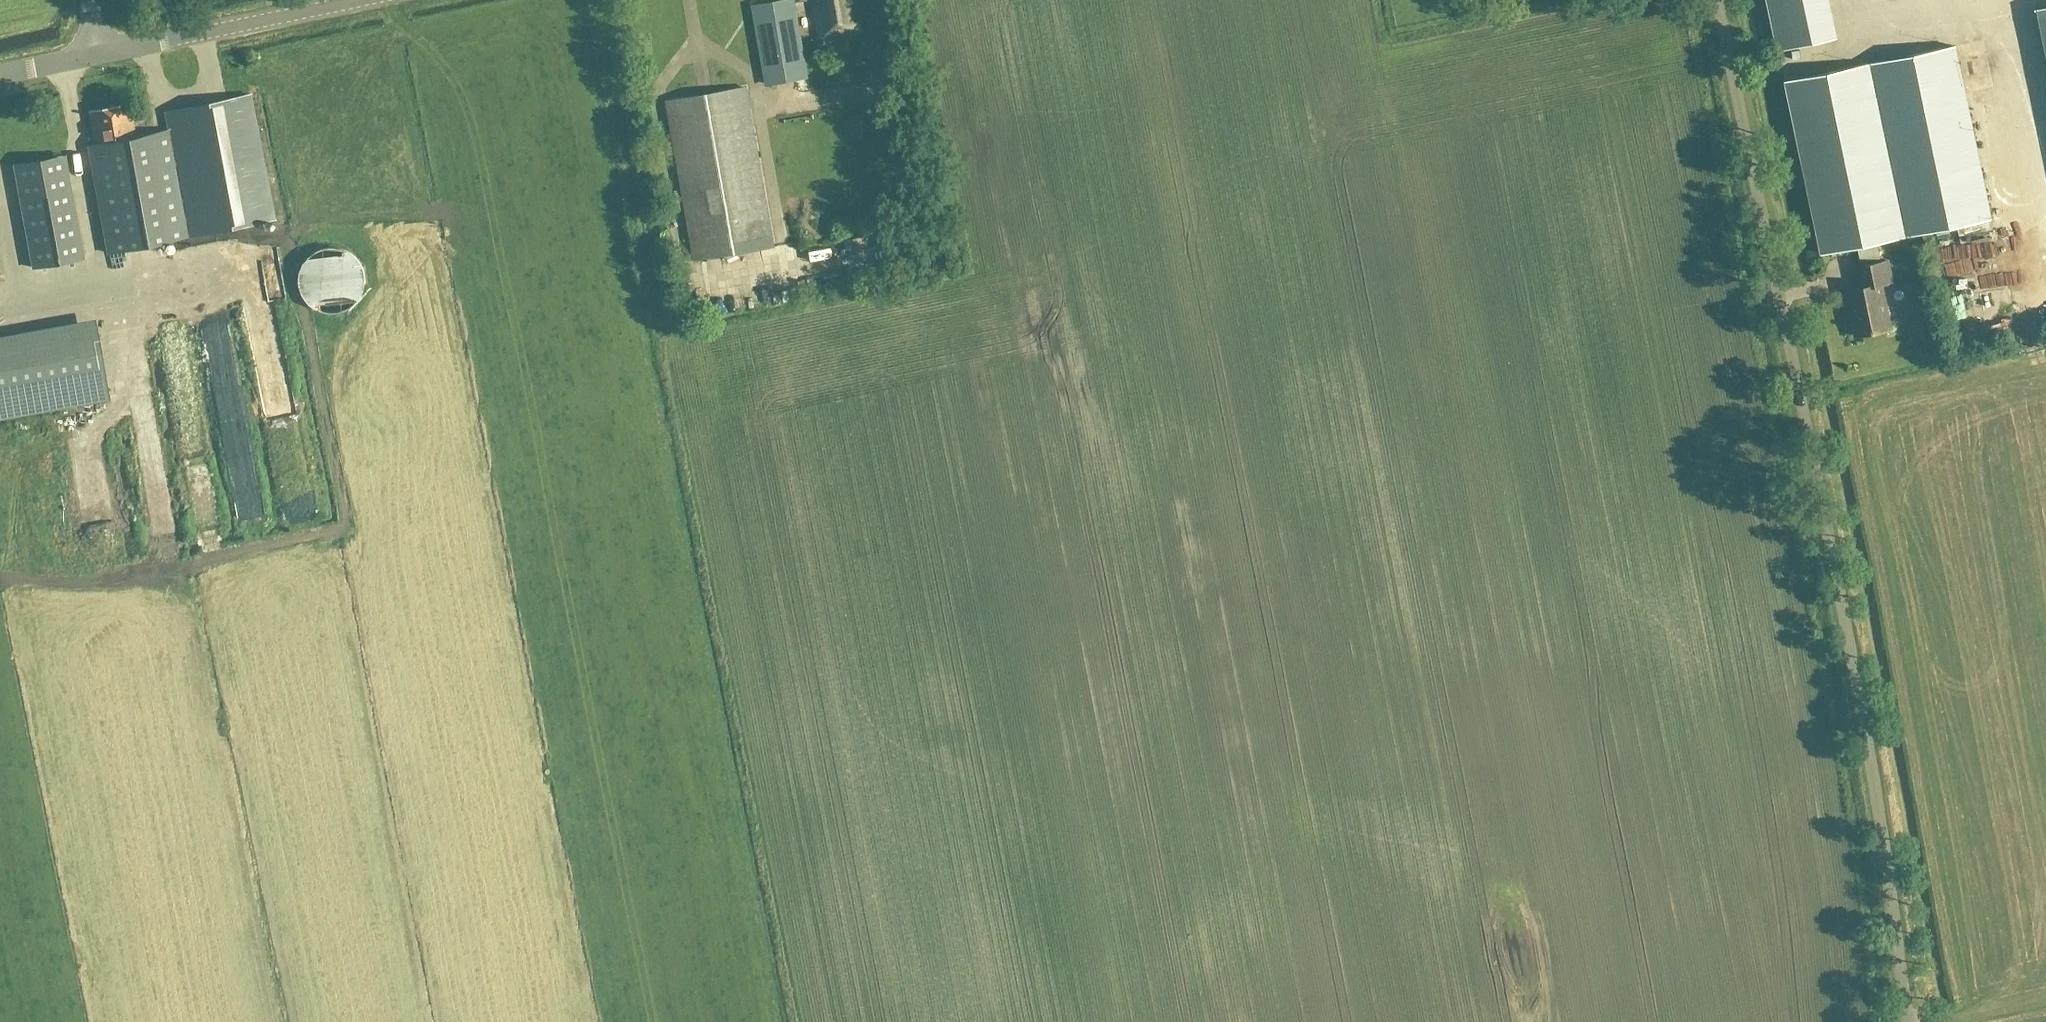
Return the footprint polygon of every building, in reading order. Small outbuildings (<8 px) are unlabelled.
[(767,84),(806,77),(792,0),(782,0),(753,5),(767,84)] [(1777,52),(1836,39),(1827,0),(1766,0),(1777,52)] [(2035,9),(2045,63),(2045,6),(2035,9)] [(1955,46),(1783,82),(1819,254),(1991,218),(1955,46)] [(772,245),(745,87),(666,101),(693,259),(772,245)] [(89,112),(114,251),(273,222),(250,96),(166,111),(169,130),(134,137),(128,105),(89,112)] [(32,268),(83,259),(64,156),(13,165),(32,268)] [(311,305),(316,309),(321,311),(329,313),(335,313),(340,312),(346,310),(353,305),(357,301),(360,297),(363,292),(364,286),(365,277),(364,272),(360,264),(357,259),(353,255),(348,252),(343,249),(338,248),(330,248),(324,248),(318,250),(311,255),(307,259),(304,264),(301,269),(300,275),(299,280),(300,289),(302,294),(305,299),(311,305)] [(1886,261),(1860,266),(1850,269),(1855,289),(1846,291),(1856,336),(1889,329),(1880,285),(1891,283),(1886,261)] [(1956,287),(1961,299),(1983,290),(1978,277),(1956,287)] [(23,302),(28,344),(59,341),(61,359),(83,357),(82,345),(88,344),(90,368),(121,365),(122,372),(138,371),(130,291),(23,302)] [(1960,304),(1970,321),(1993,308),(1983,291),(1960,304)] [(268,368),(274,400),(295,396),(289,364),(268,368)] [(12,372),(0,372),(0,396),(13,395),(12,372)]
